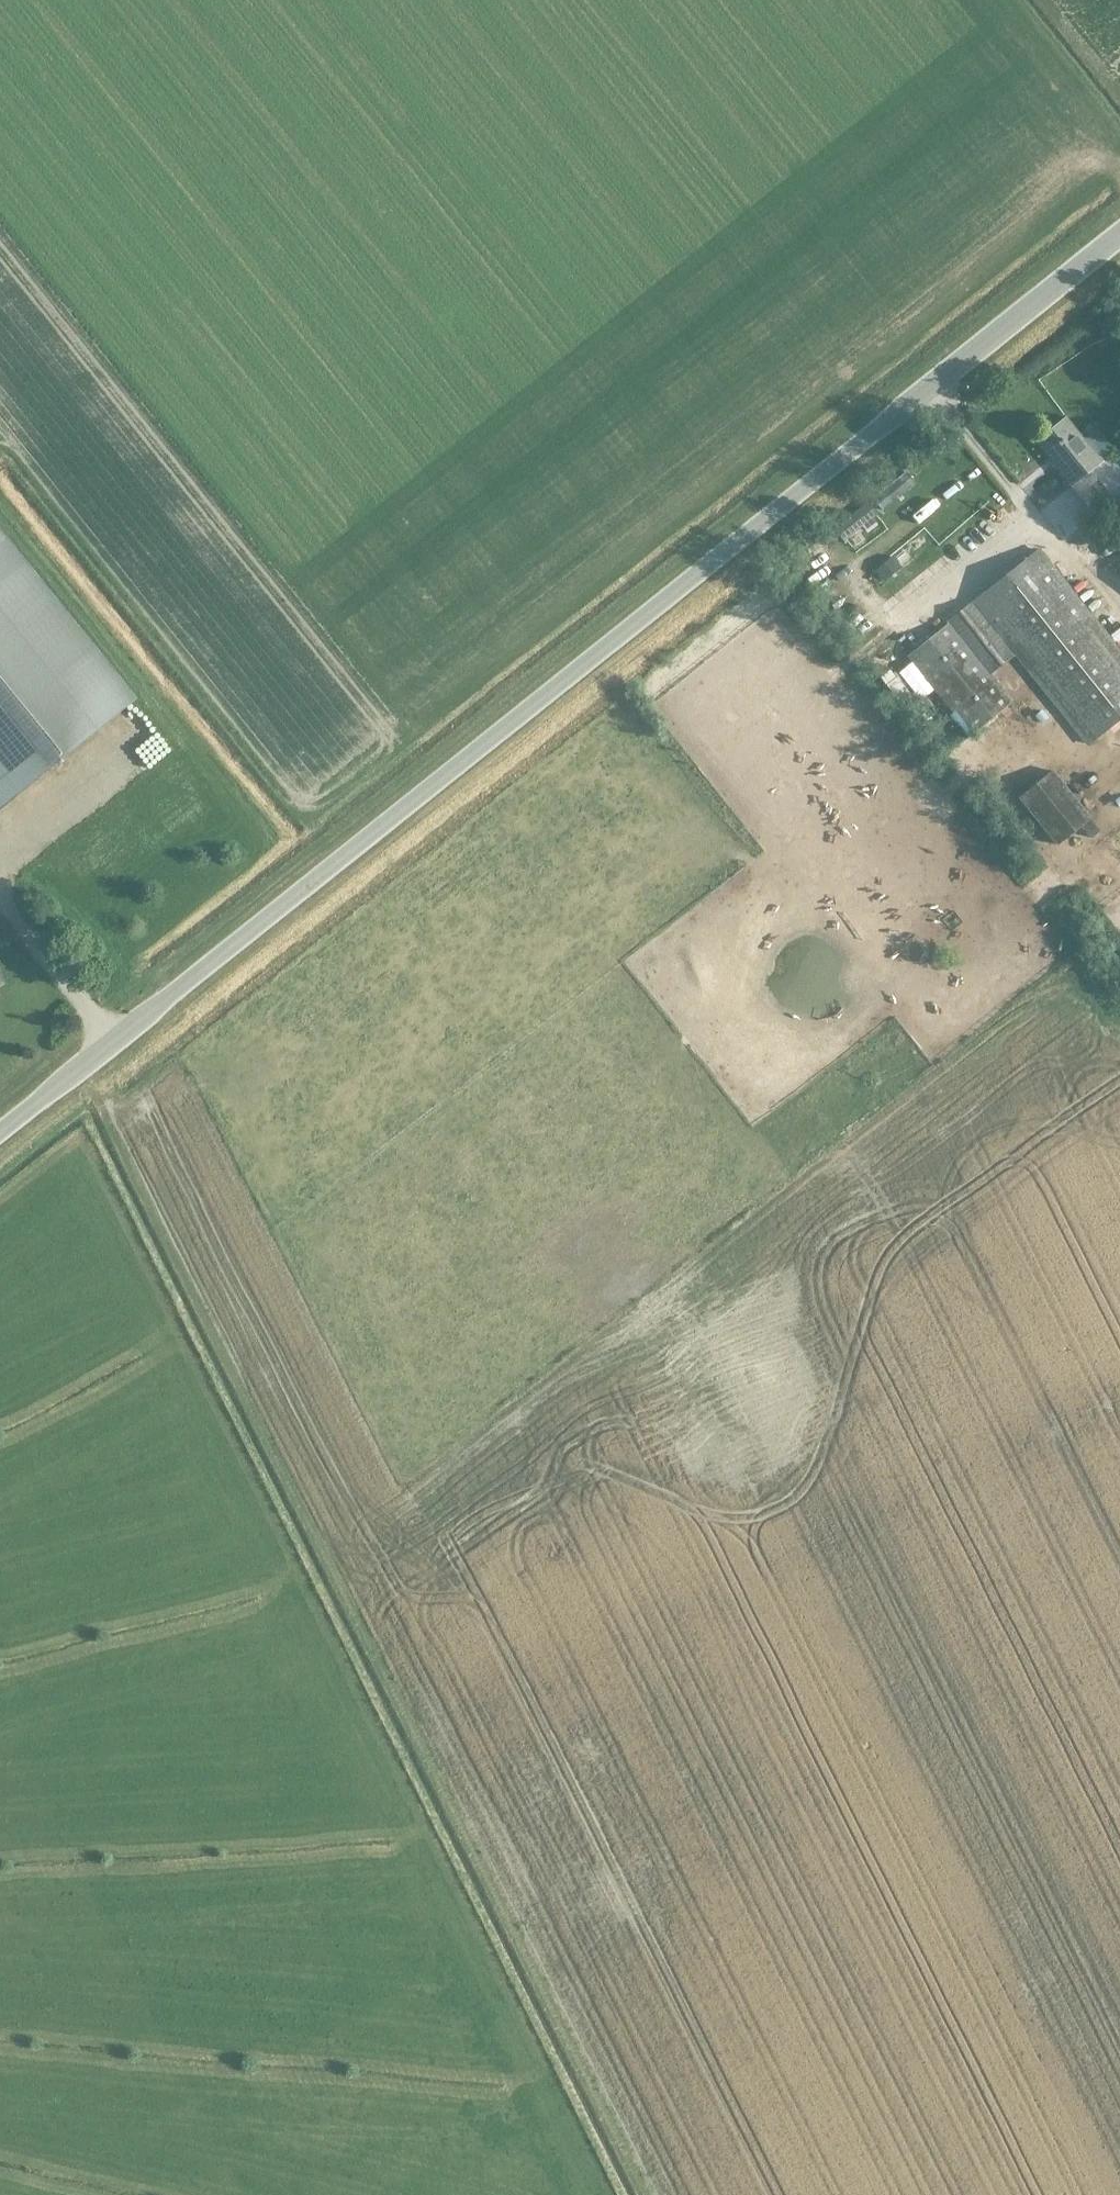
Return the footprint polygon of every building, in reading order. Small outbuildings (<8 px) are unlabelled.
[(1071,487),(1101,462),(1065,417),(1034,441),(1071,487)] [(136,698),(0,528),(0,807),(136,698)] [(1119,717),(1119,651),(1039,550),(973,603),(947,624),(908,655),(972,735),(1010,703),(1009,702),(1020,693),(999,667),(1015,655),(1086,744),(1119,717)] [(1057,845),(1090,819),(1051,771),(1019,797),(1057,845)]
